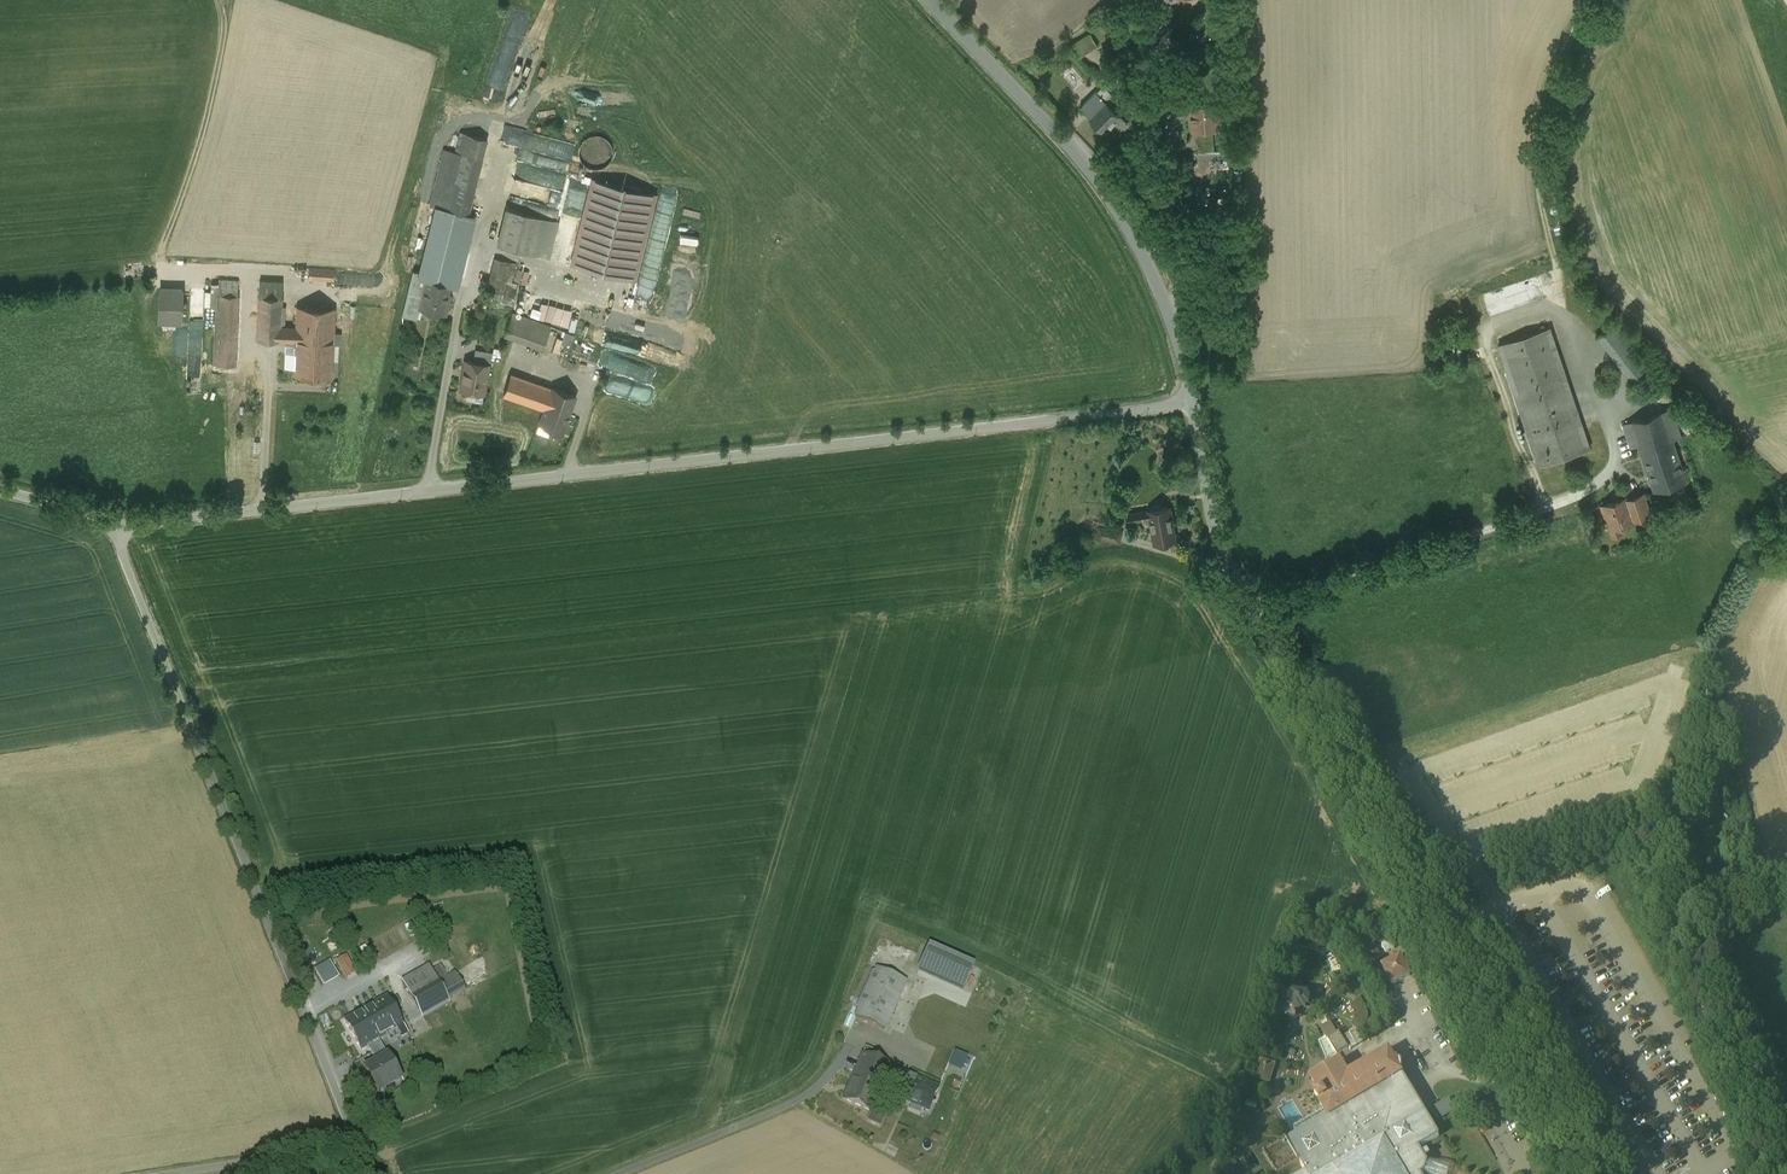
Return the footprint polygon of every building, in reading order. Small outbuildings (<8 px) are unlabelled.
[(1120,15),(1090,34),(1097,44),(1107,37),(1114,49),(1126,42),(1118,30),(1127,25),(1120,15)] [(1090,34),(1072,45),(1080,58),(1098,46),(1097,44),(1090,34)] [(1097,92),(1081,108),(1089,117),(1105,100),(1097,92)] [(1114,96),(1108,103),(1105,100),(1089,117),(1105,132),(1121,116),(1117,112),(1124,105),(1114,96)] [(510,99),(508,114),(526,116),(528,101),(510,99)] [(1217,103),(1191,106),(1193,130),(1195,130),(1212,129),(1219,128),(1217,103)] [(1121,116),(1105,132),(1113,140),(1130,124),(1121,116)] [(1212,129),(1195,130),(1198,151),(1209,150),(1214,150),(1212,129)] [(444,209),(467,214),(485,137),(459,131),(455,151),(443,149),(430,205),(444,209)] [(611,158),(612,152),(611,145),(607,140),(602,136),(595,135),(589,137),(583,140),(580,146),(579,152),(580,159),(584,164),(589,168),(596,169),(602,167),(608,164),(611,158)] [(1198,151),(1199,161),(1198,161),(1196,164),(1194,165),(1196,183),(1201,183),(1201,184),(1212,184),(1210,161),(1209,150),(1198,151)] [(1214,150),(1209,150),(1210,161),(1228,160),(1228,150),(1214,150)] [(641,192),(595,181),(580,240),(579,240),(574,264),(599,270),(599,269),(621,275),(641,192)] [(641,192),(621,275),(634,278),(655,196),(641,192)] [(655,217),(671,222),(677,202),(661,197),(655,217)] [(1214,198),(1200,199),(1200,206),(1215,205),(1214,198)] [(429,275),(452,280),(467,214),(444,209),(429,275)] [(543,218),(507,209),(498,245),(534,254),(543,218)] [(503,309),(504,303),(515,305),(521,276),(516,275),(519,262),(498,258),(489,306),(503,309)] [(334,271),(310,269),(309,279),(333,281),(334,271)] [(429,275),(425,274),(418,308),(446,315),(451,295),(448,295),(452,280),(429,275)] [(283,284),(261,283),(258,342),(297,343),(297,329),(281,328),(283,284)] [(163,321),(190,321),(191,286),(163,286),(163,321)] [(237,287),(218,287),(218,301),(237,302),(237,288),(237,287)] [(471,307),(480,306),(479,295),(470,296),(471,307)] [(237,302),(218,301),(216,331),(235,332),(237,302)] [(641,354),(645,340),(695,354),(700,338),(584,306),(580,318),(587,320),(582,338),(641,354)] [(334,310),(298,309),(297,329),(297,343),(295,375),(331,376),(334,310)] [(550,327),(512,314),(505,335),(543,348),(550,327)] [(1550,328),(1499,345),(1540,466),(1591,449),(1550,328)] [(235,332),(216,331),(216,339),(235,340),(235,332)] [(235,340),(216,339),(215,365),(234,366),(235,340)] [(475,350),(473,362),(465,360),(460,389),(484,393),(491,353),(475,350)] [(1231,370),(1219,373),(1221,380),(1232,377),(1231,370)] [(552,390),(512,376),(506,395),(545,409),(552,390)] [(545,409),(540,424),(563,431),(575,396),(553,388),(552,390),(545,409)] [(1673,441),(1663,412),(1624,425),(1631,448),(1640,445),(1655,492),(1687,481),(1673,441)] [(1643,494),(1627,500),(1627,498),(1602,506),(1605,515),(1607,515),(1611,528),(1650,515),(1643,494)] [(1171,508),(1151,511),(1152,519),(1154,531),(1174,528),(1171,508)] [(1151,511),(1130,515),(1132,523),(1152,519),(1151,511)] [(1098,525),(1096,537),(1120,540),(1122,528),(1098,525)] [(1390,941),(1382,946),(1386,954),(1395,950),(1390,941)] [(1372,944),(1360,950),(1366,962),(1378,956),(1372,944)] [(914,970),(965,989),(975,964),(923,945),(914,970)] [(1398,954),(1380,963),(1390,981),(1408,972),(1398,954)] [(328,986),(343,978),(334,960),(319,969),(328,986)] [(878,969),(856,1019),(884,1032),(906,982),(878,969)] [(437,980),(410,995),(421,1016),(449,1000),(448,999),(466,987),(460,979),(444,991),(437,980)] [(1286,997),(1285,1005),(1290,1006),(1290,1010),(1281,1008),(1279,1017),(1297,1022),(1297,1014),(1299,1014),(1302,1012),(1302,1011),(1305,1012),(1306,1008),(1308,1009),(1310,1001),(1307,1000),(1308,997),(1293,994),(1292,998),(1286,997)] [(386,998),(379,1002),(374,995),(362,1002),(367,1011),(382,1038),(402,1026),(386,998)] [(1357,1004),(1353,1008),(1356,1012),(1357,1017),(1356,1022),(1354,1026),(1361,1032),(1365,1026),(1365,1025),(1367,1016),(1365,1012),(1364,1008),(1360,1001),(1357,1004)] [(367,1011),(347,1022),(362,1049),(367,1046),(379,1040),(382,1038),(367,1011)] [(1346,1049),(1329,1021),(1319,1027),(1337,1057),(1347,1051),(1346,1049)] [(410,1027),(391,1035),(394,1042),(413,1034),(410,1027)] [(379,1040),(367,1046),(377,1063),(366,1069),(380,1093),(402,1080),(388,1056),(379,1040)] [(1325,1115),(1400,1071),(1384,1045),(1345,1069),(1350,1078),(1320,1096),(1315,1098),(1325,1115)] [(952,1050),(947,1066),(962,1070),(967,1054),(952,1050)] [(869,1056),(868,1058),(863,1056),(853,1078),(882,1091),(891,1070),(892,1069),(871,1060),(873,1057),(869,1056)] [(1318,1069),(1308,1075),(1320,1096),(1350,1078),(1345,1069),(1337,1057),(1318,1069)] [(1268,1084),(1275,1064),(1259,1059),(1252,1078),(1268,1084)] [(937,1089),(891,1070),(882,1091),(928,1111),(937,1089)] [(1300,1165),(1305,1173),(1315,1173),(1381,1134),(1405,1173),(1424,1173),(1425,1169),(1427,1164),(1425,1161),(1429,1158),(1427,1153),(1422,1156),(1418,1150),(1439,1138),(1400,1071),(1325,1115),(1303,1127),(1301,1123),(1293,1127),(1296,1132),(1289,1136),(1284,1139),(1300,1165)] [(882,1091),(853,1078),(843,1100),(872,1113),(882,1091)] [(958,1098),(937,1089),(928,1111),(949,1119),(958,1098)] [(1430,1107),(1438,1120),(1456,1109),(1447,1096),(1430,1107)] [(1245,1101),(1244,1107),(1256,1109),(1257,1104),(1245,1101)] [(1254,1113),(1244,1111),(1239,1133),(1252,1136),(1255,1124),(1251,1123),(1254,1113)] [(1381,1134),(1315,1173),(1405,1173),(1381,1134)] [(1284,1139),(1275,1144),(1268,1148),(1261,1152),(1274,1173),(1285,1173),(1300,1165),(1284,1139)] [(1252,1150),(1261,1165),(1264,1170),(1266,1173),(1272,1173),(1274,1173),(1261,1152),(1268,1148),(1264,1143),(1252,1150)] [(1224,1164),(1229,1173),(1237,1173),(1241,1172),(1233,1158),(1224,1164)] [(1245,1173),(1257,1173),(1264,1170),(1261,1165),(1245,1173)]
